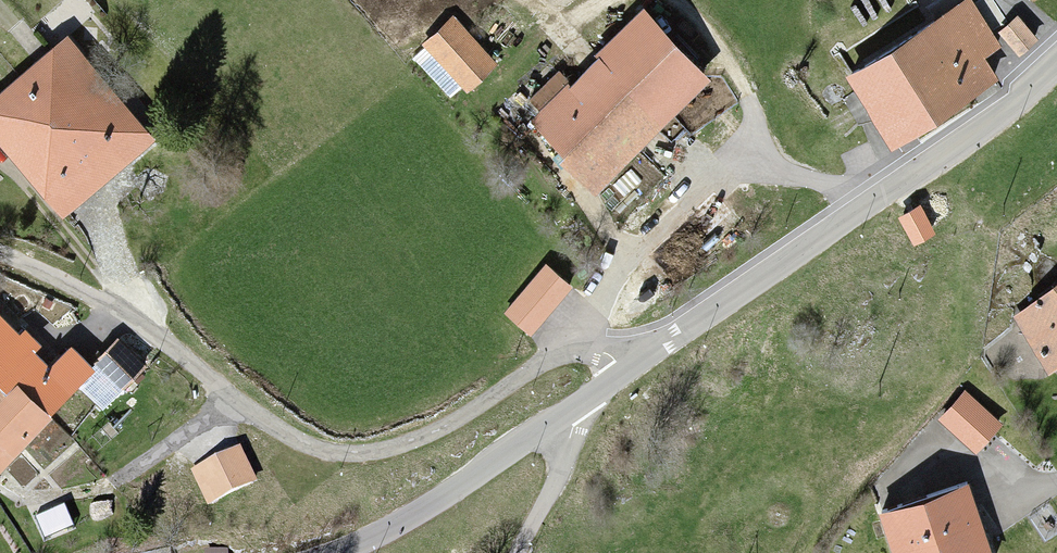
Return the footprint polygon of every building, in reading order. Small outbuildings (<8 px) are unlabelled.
[(960,10),(851,79),(895,149),(1004,81),(960,10)] [(459,16),(426,46),(472,95),(505,64),(459,16)] [(1037,38),(1020,18),(1003,32),(1020,52),(1037,38)] [(645,23),(538,125),(601,191),(708,89),(645,23)] [(69,41),(21,80),(0,97),(0,141),(61,215),(94,188),(104,180),(113,172),(153,138),(69,41)] [(933,234),(919,210),(901,220),(914,244),(933,234)] [(546,269),(508,313),(531,333),(569,288),(546,269)] [(1018,324),(1051,366),(1056,362),(1056,294),(1018,324)] [(7,391),(20,377),(56,413),(99,369),(72,342),(53,360),(0,306),(0,384),(7,391)] [(120,334),(96,359),(127,388),(150,364),(120,334)] [(0,384),(0,469),(0,468),(56,413),(20,377),(7,391),(0,384)] [(978,448),(999,427),(966,395),(945,416),(978,448)] [(238,449),(196,469),(209,498),(252,479),(238,449)] [(882,510),(896,552),(987,552),(976,519),(964,483),(882,510)]
